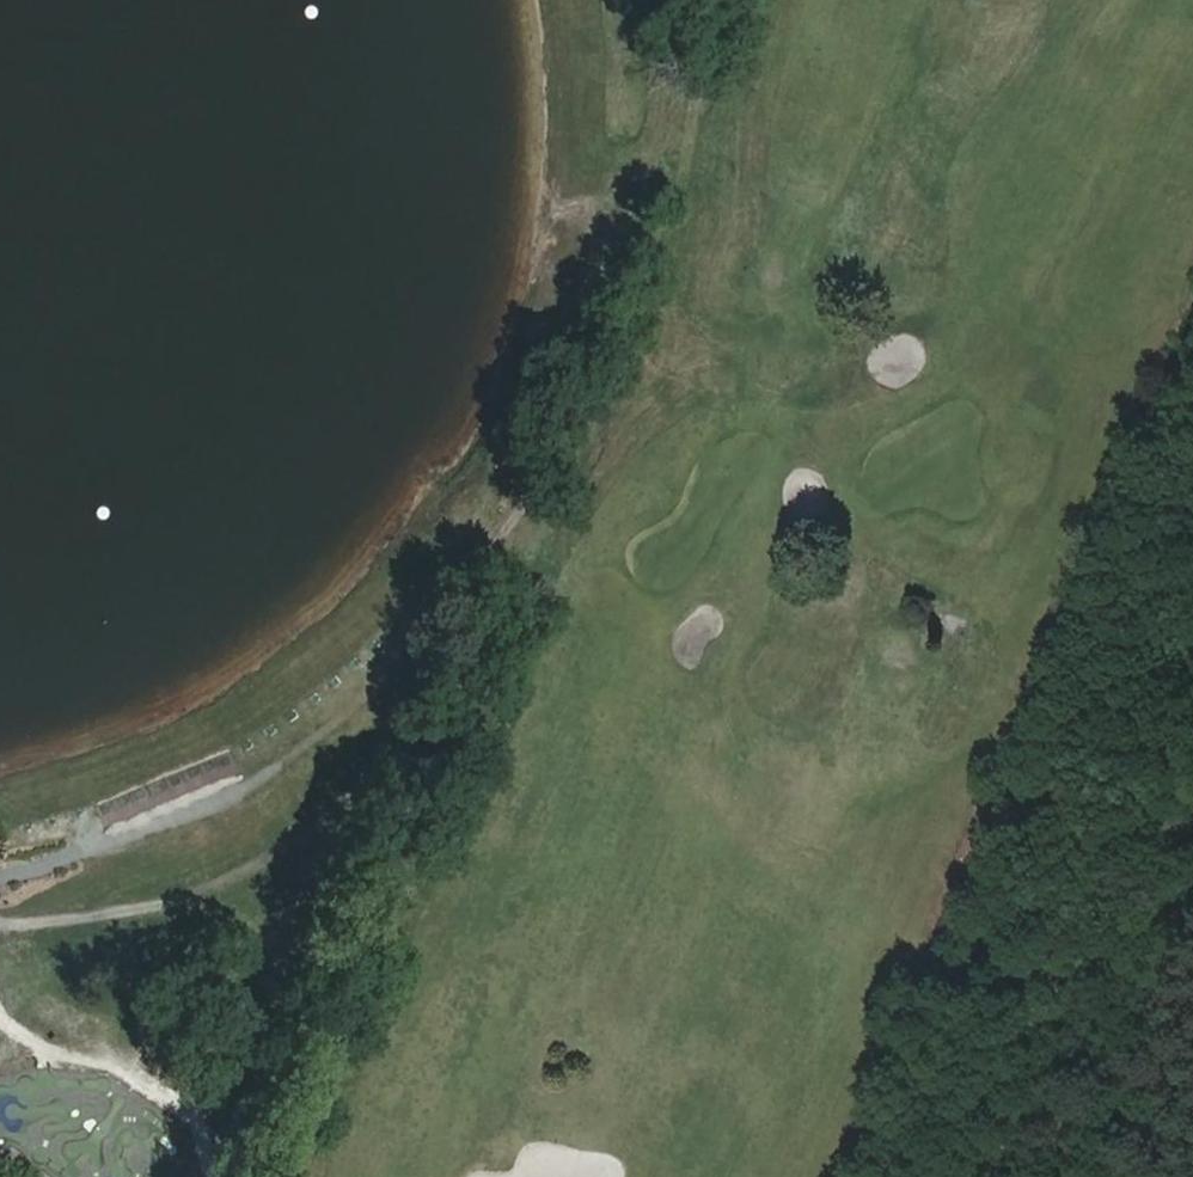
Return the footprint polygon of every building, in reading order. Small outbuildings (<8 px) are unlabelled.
[(136,789),(146,815),(238,777),(227,751),(136,789)]
